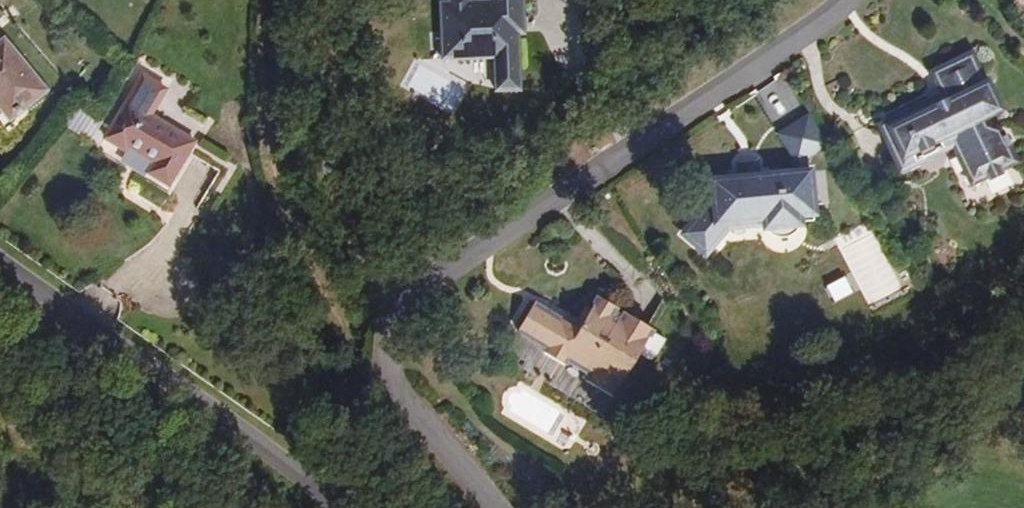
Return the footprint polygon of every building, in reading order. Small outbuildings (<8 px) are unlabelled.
[(496,82),(522,82),(518,33),(525,31),(524,0),(489,0),(490,13),(471,16),(470,9),(450,10),(450,25),(443,25),(445,73),(496,73),(496,82)] [(20,115),(45,92),(0,40),(0,92),(20,115)] [(992,125),(969,73),(933,88),(943,109),(890,136),(894,146),(888,151),(902,179),(921,170),(920,165),(935,159),(940,163),(953,158),(966,183),(987,191),(1003,184),(1002,178),(1007,173),(1008,156),(985,141),(979,130),(992,125)] [(522,82),(496,82),(498,105),(522,104),(522,82)] [(137,140),(164,160),(179,135),(154,119),(156,115),(137,101),(115,133),(133,145),(137,140)] [(813,114),(777,135),(794,165),(830,145),(813,114)] [(164,160),(157,170),(176,183),(203,145),(183,131),(179,135),(164,160)] [(815,210),(814,189),(758,193),(757,185),(745,185),(744,196),(718,199),(720,211),(690,250),(709,267),(724,250),(724,241),(753,240),(753,235),(765,236),(772,243),(789,245),(810,229),(810,210),(815,210)] [(519,327),(534,300),(526,296),(511,323),(519,327)] [(614,414),(657,350),(626,331),(619,332),(616,326),(602,316),(592,329),(588,329),(581,348),(553,331),(550,335),(534,327),(521,349),(533,358),(537,353),(551,362),(547,373),(566,384),(569,379),(592,393),(589,398),(614,414)]
